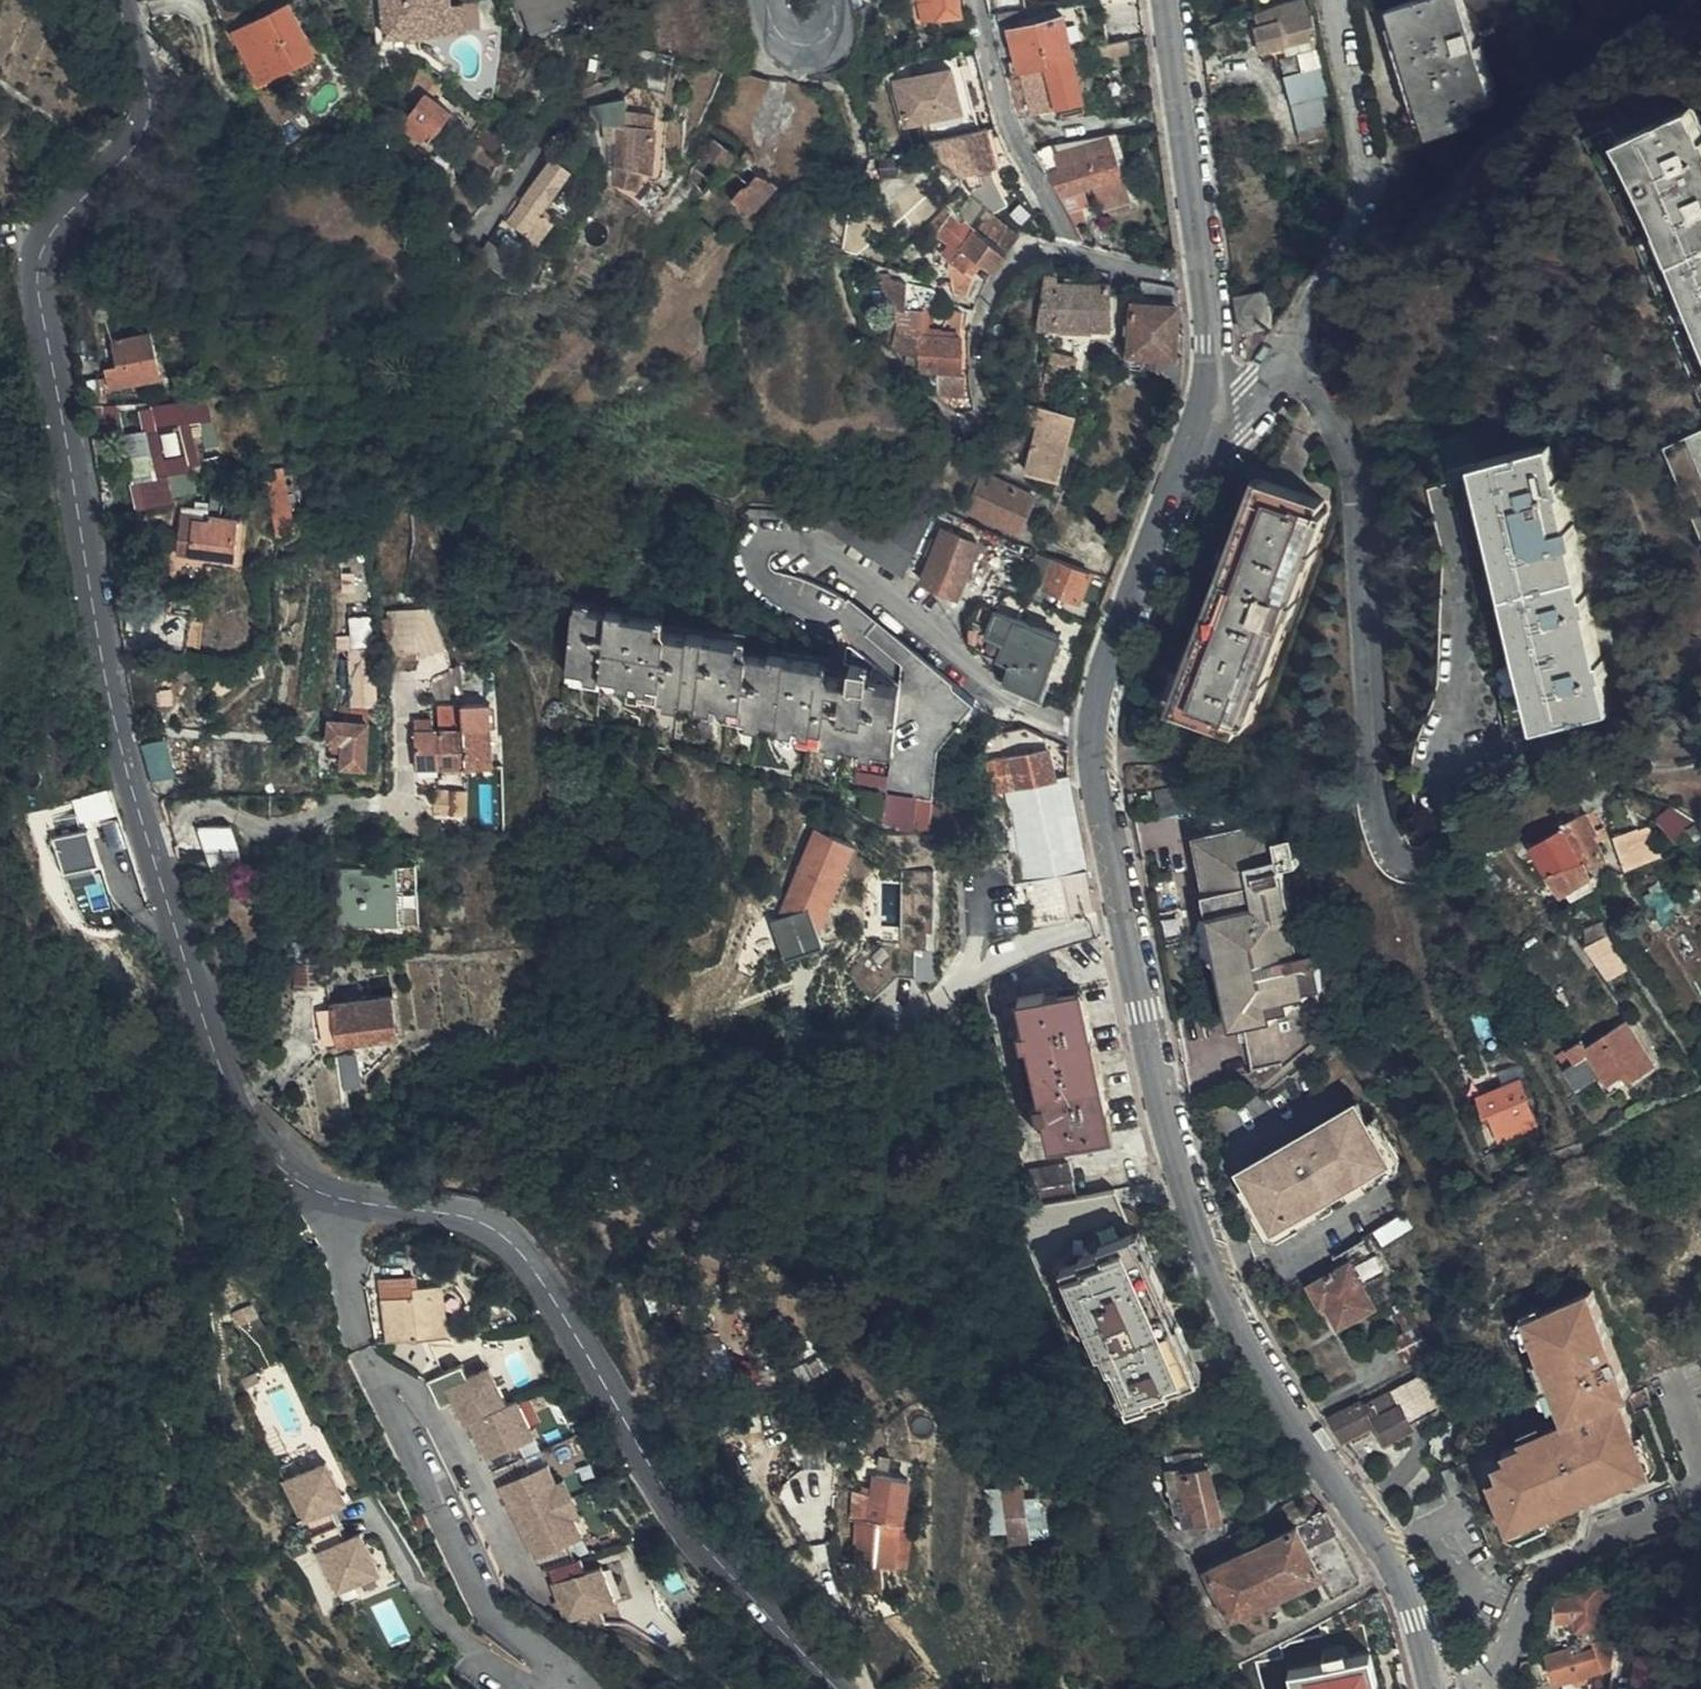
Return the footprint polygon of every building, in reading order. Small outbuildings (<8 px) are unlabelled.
[(228,0),(214,0),(221,20),(233,15),(228,0)] [(292,0),(291,0),(233,28),(259,81),(316,54),(292,0)] [(385,42),(451,34),(448,7),(447,0),(380,0),(385,42)] [(956,0),(919,0),(922,22),(959,15),(956,0)] [(1007,15),(1030,10),(1028,0),(1004,0),(1007,15)] [(1312,13),(1310,0),(1298,0),(1287,3),(1288,8),(1291,18),(1312,13)] [(1478,30),(1560,5),(1558,0),(1414,0),(1395,6),(1434,133),(1477,119),(1474,108),(1499,100),(1478,30)] [(461,6),(448,7),(451,34),(464,33),(461,6)] [(1262,25),(1291,18),(1288,8),(1260,14),(1262,25)] [(1317,37),(1312,13),(1291,18),(1262,25),(1257,27),(1263,51),(1317,37)] [(1006,23),(1004,14),(990,15),(993,27),(1006,23)] [(959,15),(944,18),(945,23),(961,21),(959,15)] [(1010,29),(1020,73),(1047,66),(1045,60),(1073,53),(1064,16),(1010,29)] [(1126,38),(1087,49),(1090,62),(1129,51),(1126,38)] [(1086,114),(1073,53),(1045,60),(1047,66),(1020,73),(1030,117),(1062,109),(1064,119),(1086,114)] [(1325,64),(1289,74),(1296,102),(1331,92),(1325,64)] [(444,85),(423,68),(416,85),(434,99),(444,85)] [(436,69),(432,75),(441,82),(445,76),(436,69)] [(909,79),(893,83),(903,127),(920,123),(962,112),(957,93),(951,69),(909,79)] [(1020,73),(1006,77),(1018,120),(1030,117),(1020,73)] [(434,99),(416,85),(404,118),(409,122),(407,126),(427,140),(432,132),(439,134),(453,113),(434,99)] [(1593,116),(1700,353),(1700,192),(1653,88),(1593,116)] [(967,91),(957,93),(962,112),(972,109),(978,108),(973,89),(967,91)] [(1331,92),(1296,102),(1302,129),(1337,119),(1331,92)] [(607,126),(609,133),(615,133),(615,169),(653,169),(653,110),(625,111),(625,101),(623,95),(601,100),(591,104),(597,110),(602,117),(607,126)] [(592,115),(584,112),(576,120),(570,129),(578,134),(592,115)] [(986,129),(931,146),(973,195),(991,210),(996,213),(1006,207),(1002,195),(995,197),(990,187),(984,190),(978,173),(997,168),(986,129)] [(692,214),(695,217),(709,197),(715,199),(719,194),(712,188),(736,154),(714,139),(691,176),(700,187),(684,208),(692,214)] [(1087,143),(1038,163),(1046,177),(1103,158),(1097,139),(1087,143)] [(776,181),(753,163),(756,157),(748,151),(735,170),(747,181),(734,200),(751,213),(776,181)] [(1103,158),(1046,177),(1057,197),(1079,189),(1093,185),(1101,210),(1130,201),(1115,153),(1103,158)] [(553,201),(563,188),(561,186),(570,174),(555,161),(512,222),(526,234),(550,201),(553,201)] [(1085,208),(1079,189),(1057,197),(1065,215),(1078,210),(1085,208)] [(1065,215),(1072,229),(1082,224),(1078,210),(1065,215)] [(988,215),(975,234),(1006,256),(1021,237),(988,215)] [(972,233),(975,234),(954,219),(941,238),(959,250),(972,233)] [(1006,256),(975,234),(972,233),(959,250),(949,264),(964,274),(973,262),(992,274),(1006,256)] [(508,261),(486,245),(475,258),(498,276),(508,261)] [(1056,263),(1045,261),(1045,276),(1056,278),(1056,263)] [(964,274),(949,264),(935,286),(946,295),(953,300),(964,274)] [(895,268),(867,269),(867,310),(896,310),(895,286),(895,268)] [(1056,278),(1045,276),(1044,284),(1056,285),(1056,278)] [(1173,358),(1178,287),(1141,281),(1141,297),(1135,296),(1130,356),(1165,357),(1173,358)] [(1110,285),(1056,285),(1054,329),(1108,330),(1110,285)] [(930,374),(935,374),(934,340),(920,340),(924,310),(932,309),(933,293),(895,286),(896,310),(893,358),(904,358),(905,368),(919,368),(919,374),(930,374)] [(1241,332),(1274,327),(1274,321),(1269,293),(1236,297),(1241,332)] [(161,374),(152,329),(113,338),(117,362),(106,365),(111,385),(161,374)] [(958,341),(942,340),(934,340),(935,374),(951,374),(957,374),(958,341)] [(1182,379),(1184,358),(1173,358),(1165,357),(1164,378),(1172,379),(1182,379)] [(951,374),(935,374),(935,399),(962,399),(963,380),(952,380),(951,374)] [(1181,389),(1182,379),(1172,379),(1172,390),(1180,391),(1181,389)] [(81,387),(84,401),(100,399),(97,384),(81,387)] [(1062,481),(1081,412),(1044,402),(1039,422),(1025,471),(1062,481)] [(188,470),(178,430),(157,434),(167,475),(188,470)] [(1535,722),(1601,704),(1528,443),(1463,460),(1535,722)] [(1238,730),(1324,502),(1241,472),(1155,699),(1238,730)] [(1018,532),(1033,497),(988,475),(972,510),(1018,532)] [(830,507),(853,541),(908,573),(911,565),(925,570),(921,581),(957,592),(976,542),(926,523),(935,503),(835,496),(830,507)] [(823,523),(825,524),(853,541),(830,507),(823,523)] [(229,559),(233,520),(191,517),(187,556),(229,559)] [(1055,558),(1035,551),(1030,574),(1047,579),(1055,558)] [(1089,570),(1055,558),(1047,579),(1044,587),(1077,599),(1089,570)] [(1009,664),(1001,685),(1037,696),(1059,634),(1017,618),(1026,597),(1003,588),(1000,594),(989,629),(974,624),(970,634),(970,638),(972,642),(982,647),(978,654),(1009,664)] [(844,642),(892,681),(890,746),(933,748),(965,704),(840,602),(834,616),(834,620),(836,628),(844,642)] [(890,746),(892,681),(859,679),(860,666),(849,665),(849,678),(818,676),(818,662),(733,656),(733,643),(652,640),(652,627),(568,622),(564,683),(647,688),(648,702),(729,707),(728,723),(811,728),(811,741),(890,746)] [(386,637),(386,671),(415,670),(415,637),(386,637)] [(859,679),(892,681),(844,642),(842,663),(849,665),(860,666),(859,679)] [(428,688),(428,702),(458,700),(456,669),(448,669),(447,670),(446,670),(445,670),(444,671),(443,671),(442,671),(441,671),(440,672),(440,673),(439,673),(438,673),(437,674),(436,675),(435,677),(434,677),(433,678),(432,679),(431,681),(431,682),(430,683),(429,684),(429,685),(429,686),(428,688)] [(320,701),(321,716),(362,716),(362,700),(320,701)] [(415,732),(416,773),(487,772),(486,708),(434,708),(434,732),(432,733),(415,732)] [(364,772),(362,716),(308,716),(309,744),(322,745),(323,773),(364,772)] [(432,722),(415,722),(415,732),(432,733),(432,722)] [(1061,874),(1084,867),(1065,777),(1053,779),(1046,739),(1024,730),(999,736),(1003,759),(992,761),(994,772),(987,774),(988,788),(998,788),(999,794),(1005,793),(1024,928),(1067,918),(1061,874)] [(114,813),(106,787),(75,796),(83,823),(114,813)] [(1311,1024),(1328,1018),(1288,817),(1236,827),(1226,787),(1196,794),(1242,1016),(1251,1048),(1250,1068),(1247,1070),(1256,1079),(1263,1083),(1319,1043),(1311,1024)] [(1527,832),(1532,841),(1563,825),(1584,815),(1568,787),(1504,820),(1513,839),(1527,832)] [(430,795),(428,818),(460,820),(461,796),(430,795)] [(1681,837),(1696,820),(1674,802),(1659,819),(1681,837)] [(1607,826),(1599,808),(1584,815),(1563,825),(1583,861),(1588,868),(1609,859),(1595,831),(1607,826)] [(70,844),(86,839),(78,813),(61,818),(70,844)] [(239,856),(229,821),(202,829),(213,864),(239,856)] [(1618,830),(1623,864),(1662,858),(1656,824),(1618,830)] [(1542,860),(1553,873),(1583,861),(1563,825),(1532,841),(1542,860)] [(833,880),(848,841),(812,826),(786,886),(837,907),(845,887),(833,880)] [(1583,861),(1553,873),(1567,890),(1592,877),(1588,868),(1583,861)] [(399,919),(398,863),(337,866),(340,923),(399,919)] [(1697,886),(1687,890),(1692,901),(1700,898),(1700,895),(1697,886)] [(1612,931),(1589,942),(1607,979),(1630,968),(1612,931)] [(318,987),(318,964),(293,966),(293,988),(318,987)] [(1091,1083),(1081,1040),(1089,1039),(1082,1010),(1074,1012),(1071,995),(1045,1001),(1043,994),(1015,1000),(1017,1015),(1046,1148),(1074,1141),(1074,1135),(1101,1129),(1097,1113),(1105,1110),(1098,1082),(1091,1083)] [(397,1033),(391,996),(331,1006),(337,1043),(397,1033)] [(1655,1065),(1628,1020),(1588,1042),(1585,1038),(1570,1046),(1579,1061),(1592,1055),(1610,1084),(1625,1076),(1629,1081),(1655,1065)] [(1535,1125),(1519,1081),(1480,1094),(1486,1111),(1493,1109),(1502,1136),(1535,1125)] [(1363,1117),(1355,1104),(1315,1126),(1317,1130),(1294,1142),(1293,1140),(1242,1168),(1250,1182),(1275,1226),(1388,1163),(1363,1117)] [(1259,1198),(1250,1182),(1243,1185),(1268,1231),(1282,1235),(1391,1173),(1392,1169),(1395,1160),(1369,1114),(1363,1117),(1388,1163),(1275,1226),(1259,1198)] [(1503,1161),(1498,1148),(1488,1151),(1491,1162),(1493,1164),(1503,1161)] [(1071,1200),(1067,1182),(1063,1166),(1020,1175),(1028,1210),(1071,1200)] [(1111,1192),(1071,1200),(1028,1210),(1009,1215),(1025,1250),(1070,1222),(1113,1197),(1111,1192)] [(1070,1222),(1025,1250),(1066,1341),(1086,1360),(1096,1355),(1060,1273),(1080,1265),(1078,1259),(1099,1250),(1098,1245),(1129,1232),(1113,1197),(1070,1222)] [(1060,1273),(1096,1355),(1103,1353),(1130,1415),(1148,1406),(1148,1401),(1169,1392),(1168,1387),(1194,1377),(1129,1232),(1098,1245),(1099,1250),(1078,1259),(1080,1265),(1060,1273)] [(1367,1239),(1335,1258),(1341,1268),(1312,1286),(1323,1305),(1327,1303),(1339,1325),(1373,1305),(1363,1286),(1386,1273),(1373,1250),(1376,1249),(1371,1237),(1367,1239)] [(418,1265),(376,1270),(378,1291),(421,1287),(420,1278),(418,1265)] [(1638,1434),(1622,1405),(1612,1386),(1603,1368),(1614,1363),(1559,1265),(1512,1290),(1499,1298),(1508,1318),(1518,1335),(1542,1379),(1554,1398),(1519,1419),(1521,1426),(1504,1434),(1507,1443),(1494,1450),(1500,1461),(1488,1468),(1504,1496),(1507,1494),(1516,1512),(1546,1495),(1543,1488),(1638,1434)] [(439,1277),(420,1278),(421,1287),(378,1291),(383,1337),(387,1337),(426,1333),(444,1330),(445,1330),(439,1277)] [(254,1303),(226,1317),(254,1373),(282,1359),(254,1303)] [(1429,1347),(1415,1324),(1405,1330),(1407,1334),(1395,1341),(1407,1360),(1429,1347)] [(1542,1379),(1518,1335),(1509,1339),(1533,1383),(1542,1379)] [(1603,1368),(1612,1386),(1636,1372),(1626,1355),(1614,1363),(1603,1368)] [(450,1397),(461,1421),(466,1418),(471,1416),(505,1400),(487,1362),(466,1372),(460,1359),(426,1376),(438,1403),(450,1397)] [(240,1380),(244,1390),(258,1383),(254,1374),(240,1380)] [(1206,1405),(1194,1377),(1168,1387),(1169,1392),(1148,1401),(1148,1406),(1130,1415),(1141,1438),(1206,1405)] [(1332,1418),(1342,1441),(1342,1442),(1376,1424),(1379,1431),(1385,1428),(1392,1440),(1413,1428),(1412,1423),(1436,1409),(1419,1378),(1364,1405),(1361,1403),(1332,1418)] [(505,1400),(471,1416),(473,1422),(469,1424),(490,1468),(519,1453),(513,1441),(518,1439),(533,1432),(516,1395),(505,1400)] [(1631,1399),(1622,1405),(1638,1434),(1543,1488),(1546,1495),(1516,1512),(1507,1494),(1504,1496),(1488,1468),(1500,1461),(1494,1450),(1507,1443),(1504,1434),(1521,1426),(1519,1419),(1456,1455),(1486,1509),(1511,1554),(1565,1522),(1575,1503),(1578,1492),(1578,1486),(1655,1442),(1631,1399)] [(1185,1426),(1175,1431),(1180,1446),(1200,1442),(1195,1426),(1185,1426)] [(801,1464),(825,1467),(830,1435),(807,1431),(801,1464)] [(513,1441),(519,1453),(524,1451),(518,1439),(513,1441)] [(524,1451),(519,1453),(525,1469),(531,1466),(524,1451)] [(519,1453),(490,1468),(512,1512),(517,1509),(520,1516),(564,1494),(556,1477),(546,1458),(531,1466),(525,1469),(519,1453)] [(309,1537),(336,1525),(329,1509),(344,1502),(325,1461),(282,1482),(309,1537)] [(1222,1520),(1210,1470),(1182,1476),(1179,1471),(1169,1472),(1182,1529),(1222,1520)] [(556,1477),(564,1494),(571,1491),(563,1474),(556,1477)] [(901,1523),(909,1480),(876,1475),(871,1502),(868,1518),(898,1523),(901,1523)] [(1002,1489),(992,1489),(993,1531),(1007,1532),(1002,1489)] [(571,1491),(564,1494),(571,1511),(579,1507),(571,1491)] [(571,1511),(564,1494),(520,1516),(523,1522),(518,1525),(539,1568),(545,1566),(568,1557),(560,1540),(566,1538),(581,1531),(571,1511)] [(871,1502),(859,1500),(856,1516),(859,1517),(852,1561),(857,1562),(879,1565),(891,1567),(898,1523),(868,1518),(871,1502)] [(1335,1530),(1325,1512),(1210,1576),(1233,1620),(1320,1574),(1334,1598),(1360,1583),(1345,1551),(1335,1530)] [(901,1523),(898,1523),(891,1567),(909,1570),(915,1526),(901,1523)] [(343,1540),(336,1525),(309,1537),(335,1593),(378,1573),(359,1533),(343,1540)] [(575,1556),(566,1538),(560,1540),(568,1557),(575,1556)] [(580,1553),(575,1556),(579,1569),(585,1567),(580,1553)] [(568,1557),(545,1566),(563,1620),(615,1600),(601,1561),(585,1567),(579,1569),(575,1556),(568,1557)] [(879,1565),(857,1562),(855,1593),(877,1596),(879,1565)] [(1620,1615),(1618,1585),(1597,1589),(1576,1589),(1576,1598),(1556,1598),(1557,1621),(1576,1621),(1577,1629),(1599,1629),(1600,1620),(1620,1615)] [(1686,1622),(1651,1620),(1645,1678),(1643,1688),(1684,1688),(1687,1660),(1686,1622)] [(1596,1671),(1590,1651),(1574,1656),(1571,1650),(1550,1656),(1558,1682),(1596,1671)] [(1283,1675),(1286,1688),(1374,1688),(1365,1654),(1283,1675)]
